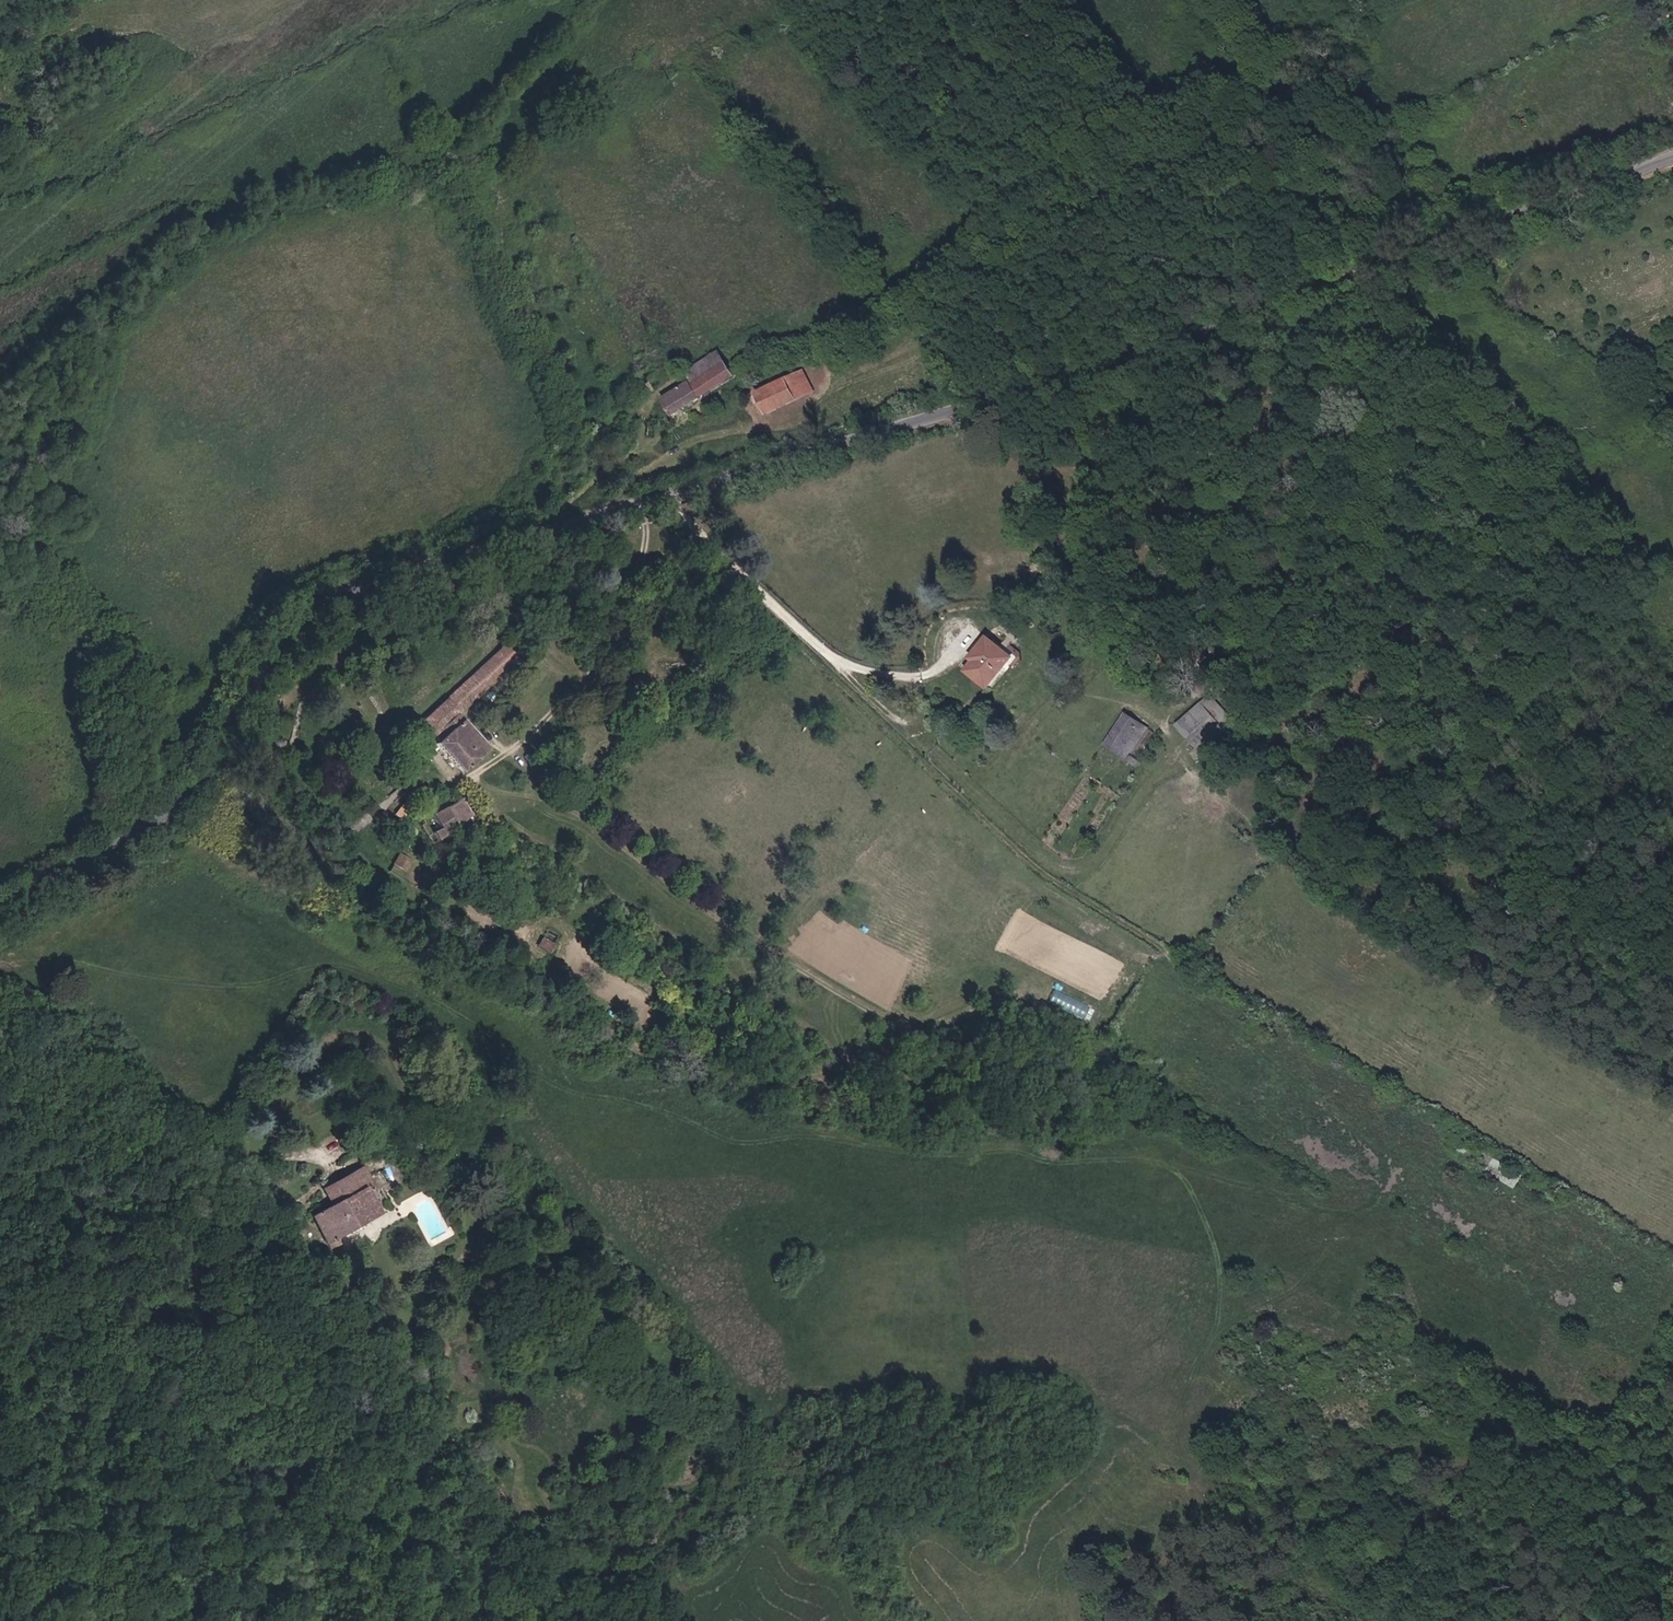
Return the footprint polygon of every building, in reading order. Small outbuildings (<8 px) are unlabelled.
[(685,375),(690,384),(730,363),(725,354),(685,375)] [(730,363),(690,384),(701,401),(717,391),(735,381),(742,377),(739,372),(736,373),(730,363)] [(806,369),(758,389),(768,412),(816,392),(806,369)] [(651,382),(641,387),(646,393),(654,388),(651,382)] [(701,401),(690,384),(666,397),(677,414),(701,401)] [(1020,648),(997,630),(981,651),(984,653),(975,663),(996,679),(1020,648)] [(489,749),(458,716),(518,660),(505,646),(422,723),(440,742),(438,744),(463,772),(489,749)] [(1199,752),(1233,724),(1208,695),(1175,723),(1199,752)] [(1151,709),(1135,701),(1117,731),(1133,740),(1151,709)] [(1145,761),(1134,751),(1127,758),(1139,768),(1145,761)] [(477,811),(465,795),(453,804),(450,806),(445,808),(456,828),(477,811)] [(456,828),(445,808),(430,815),(437,829),(430,834),(436,842),(456,828)] [(408,872),(416,860),(402,851),(394,864),(408,872)] [(336,1238),(378,1214),(362,1184),(369,1180),(361,1166),(342,1177),(352,1194),(330,1206),(312,1217),(330,1250),(339,1245),(336,1238)] [(352,1194),(342,1177),(321,1189),(330,1206),(352,1194)]
